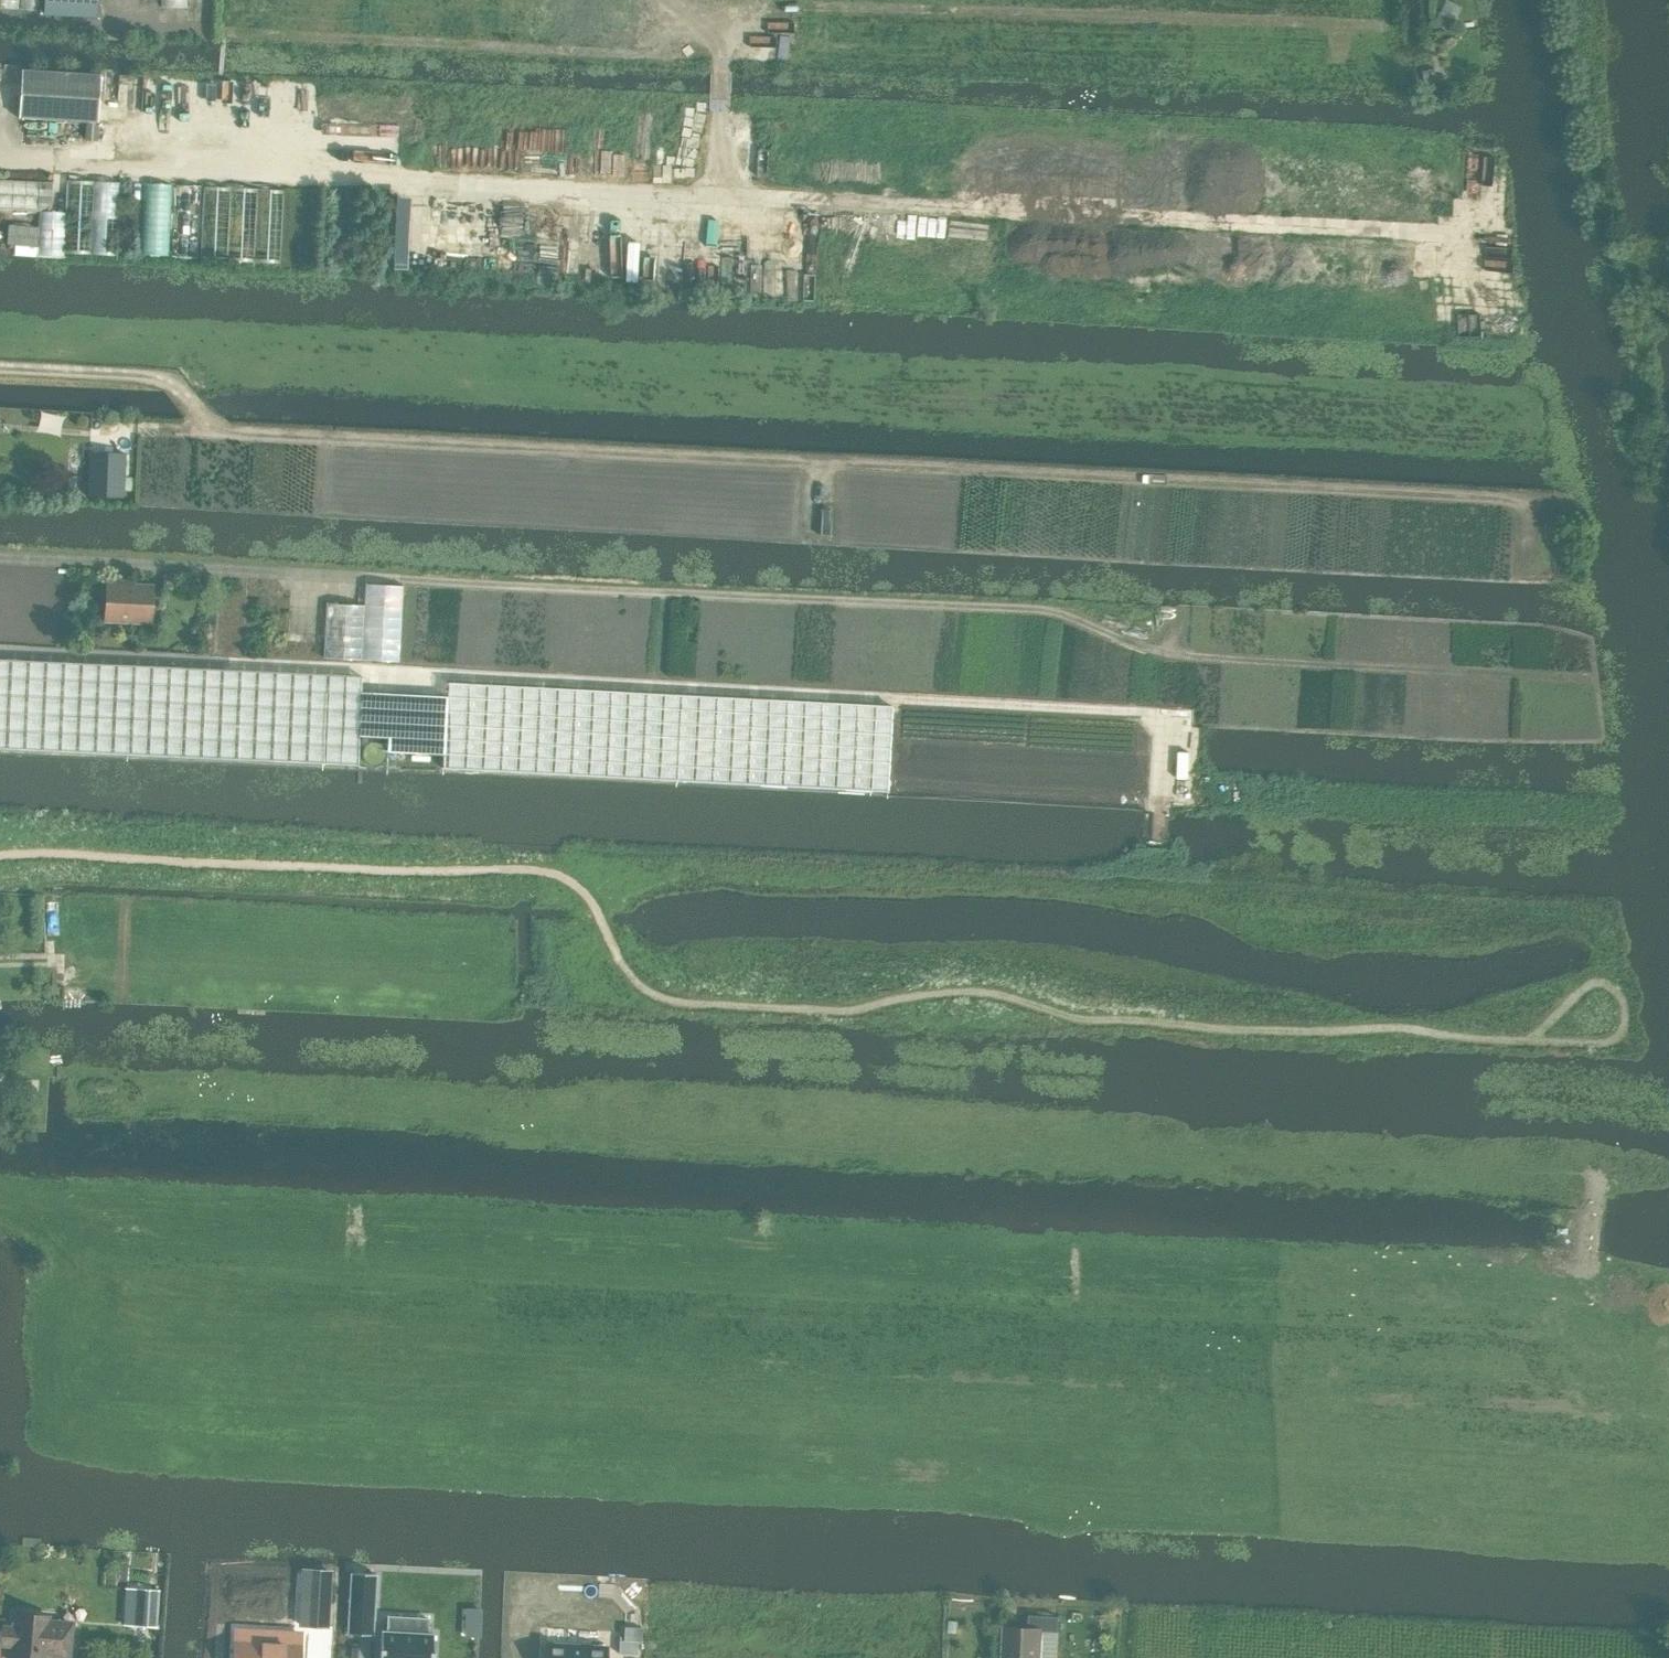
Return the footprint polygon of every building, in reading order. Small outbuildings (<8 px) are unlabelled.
[(97,0),(44,0),(43,13),(96,16),(97,0)] [(1441,12),(1435,25),(1448,31),(1455,19),(1441,12)] [(21,69),(18,118),(97,122),(100,73),(21,69)] [(1434,69),(1418,72),(1420,82),(1425,81),(1426,82),(1437,80),(1434,69)] [(40,211),(51,211),(52,182),(0,179),(0,209),(40,211)] [(7,225),(6,245),(14,246),(14,255),(37,256),(39,227),(7,225)] [(123,497),(125,453),(89,451),(87,496),(123,497)] [(150,604),(151,586),(132,585),(133,580),(114,579),(113,596),(106,596),(105,619),(142,621),(143,604),(150,604)] [(361,675),(0,659),(0,748),(357,765),(358,738),(360,692),(361,675)] [(444,754),(443,768),(886,791),(891,706),(448,682),(447,696),(360,692),(358,738),(386,739),(386,752),(444,754)] [(375,1574),(351,1572),(348,1633),(372,1635),(375,1574)] [(302,1598),(300,1625),(326,1627),(330,1577),(317,1576),(315,1599),(302,1598)] [(135,1589),(134,1622),(157,1624),(159,1590),(135,1589)] [(72,1624),(48,1621),(48,1616),(17,1613),(15,1628),(4,1627),(2,1644),(13,1645),(12,1657),(44,1657),(45,1653),(69,1655),(72,1624)] [(1059,1617),(1029,1615),(1029,1628),(1005,1627),(1004,1657),(1040,1657),(1041,1630),(1059,1631),(1059,1617)] [(421,1618),(388,1616),(387,1631),(381,1631),(380,1648),(379,1657),(432,1657),(433,1634),(427,1634),(428,1619),(421,1618)] [(636,1654),(636,1650),(637,1641),(641,1641),(642,1627),(629,1627),(624,1627),(623,1640),(619,1640),(618,1653),(636,1654)] [(235,1657),(298,1657),(300,1634),(263,1631),(261,1650),(236,1648),(235,1657)] [(606,1647),(546,1644),(545,1657),(606,1657),(606,1647)]
